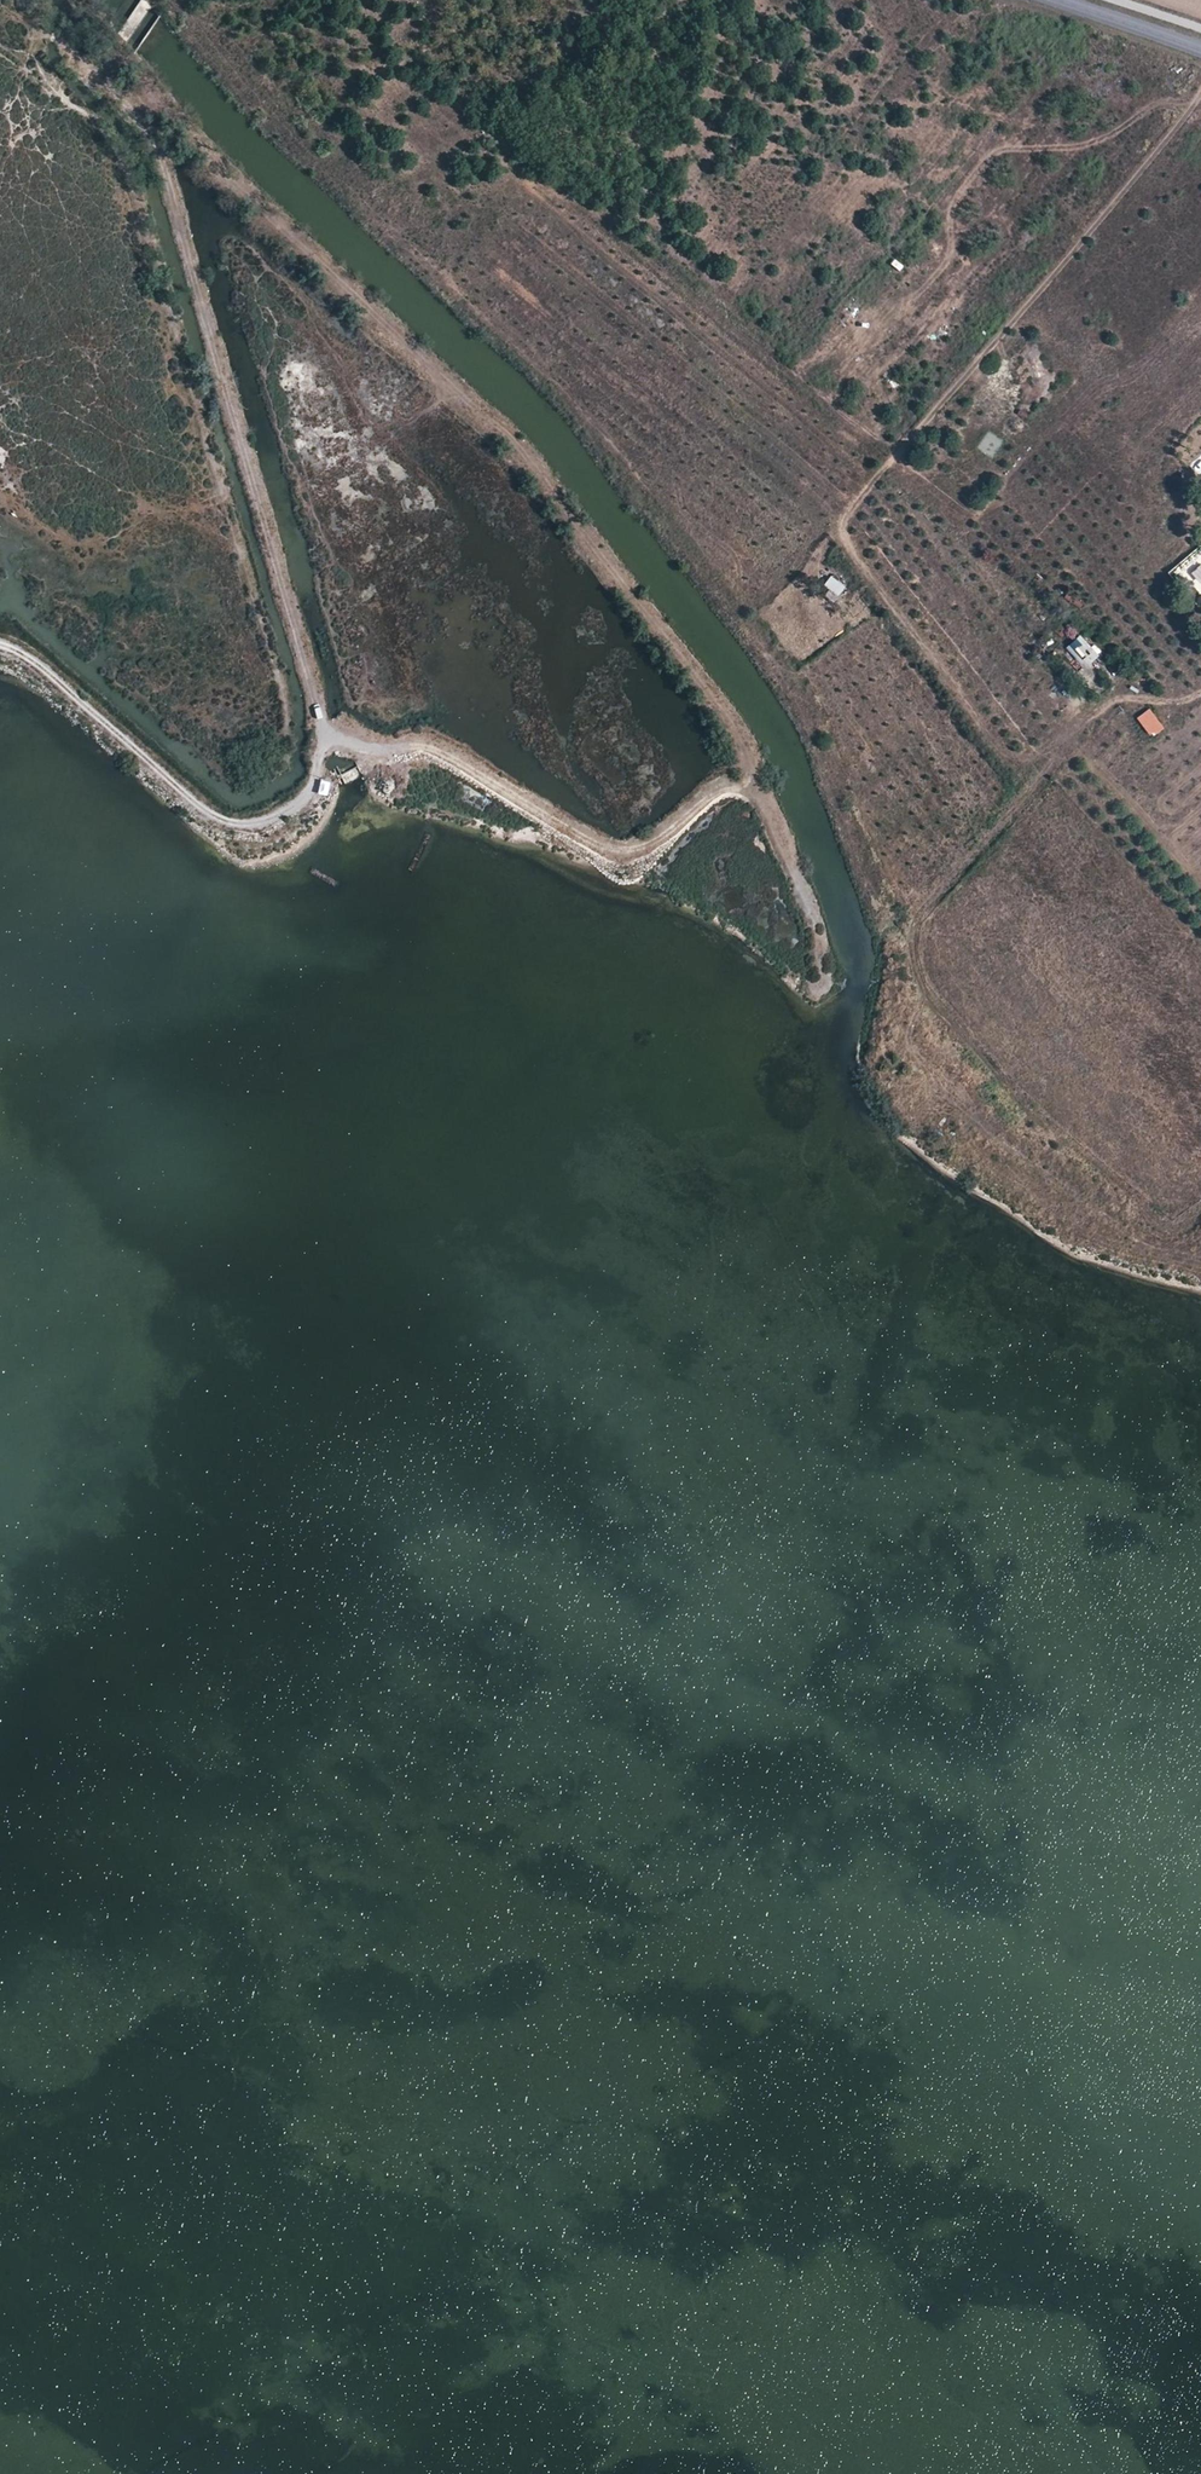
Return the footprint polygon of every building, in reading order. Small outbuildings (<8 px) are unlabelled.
[(834,603),(846,587),(834,577),(821,593),(834,603)] [(1106,656),(1084,633),(1065,650),(1088,674),(1106,656)]
